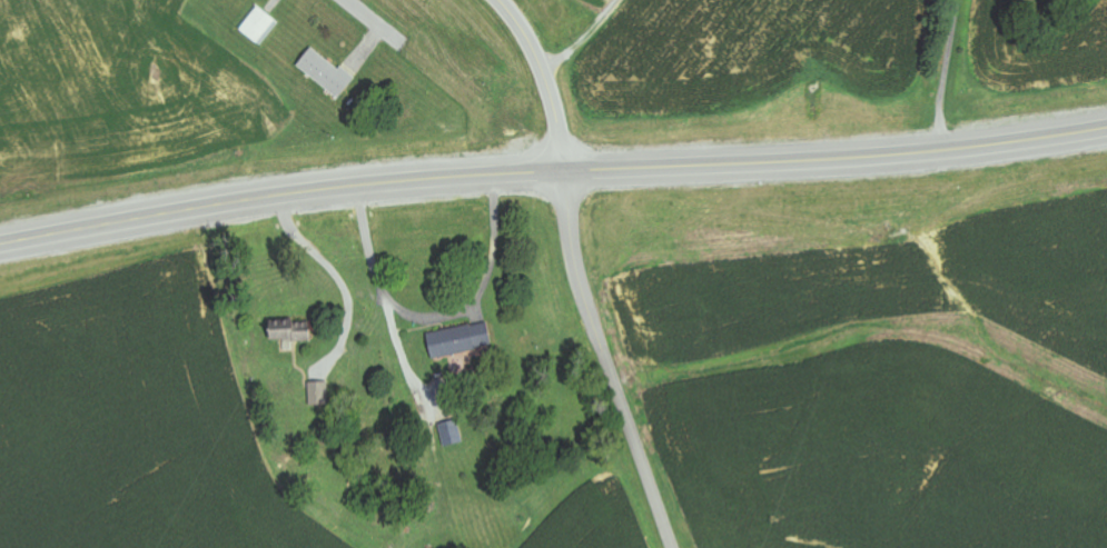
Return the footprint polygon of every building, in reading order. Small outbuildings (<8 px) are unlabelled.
[(243,31),(263,47),(281,24),(261,8),(243,31)] [(299,68),(342,99),(357,79),(314,48),(299,68)] [(430,333),(435,360),(464,356),(462,349),(494,344),(491,323),(430,333)] [(313,341),(312,329),(274,329),(274,341),(313,341)] [(330,405),(330,382),(311,383),(312,405),(330,405)] [(441,425),(448,447),(466,441),(460,420),(441,425)]
